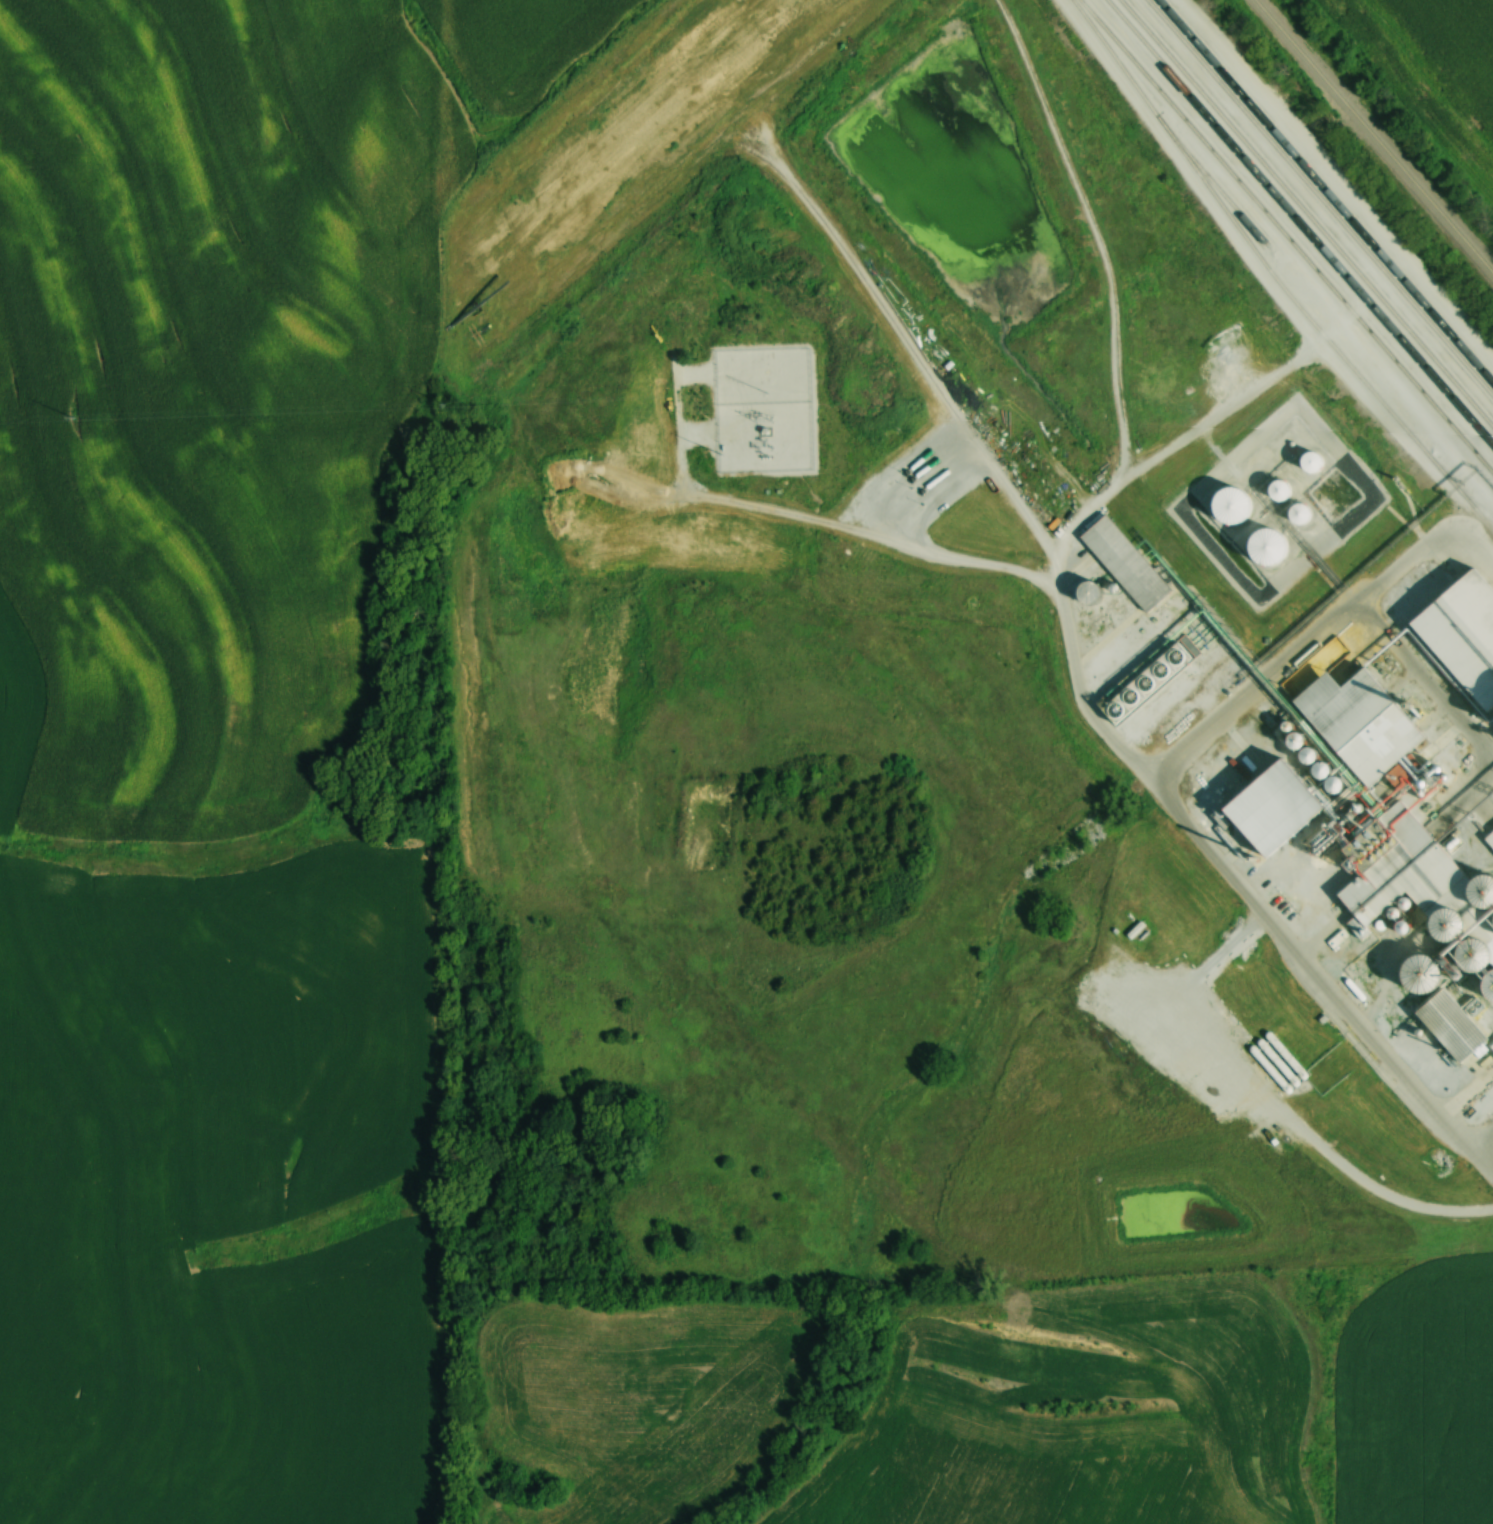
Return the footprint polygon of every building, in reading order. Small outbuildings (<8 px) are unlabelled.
[(1285,497),(1282,479),(1265,482),(1268,500),(1285,497)] [(1214,489),(1217,524),(1241,522),(1238,487),(1214,489)] [(1308,513),(1296,500),(1282,513),(1294,525),(1308,513)] [(1086,541),(1111,519),(1173,592),(1148,614),(1086,541)] [(1251,565),(1276,565),(1276,529),(1251,529),(1251,565)] [(1471,567),(1403,623),(1485,723),(1492,716),(1492,594),(1471,567)] [(1224,700),(1295,711),(1368,804),(1365,821),(1361,824),(1355,802),(1308,839),(1317,850),(1335,845),(1357,874),(1338,889),(1354,946),(1375,917),(1399,921),(1419,893),(1438,962),(1479,968),(1482,946),(1469,929),(1492,895),(1492,884),(1485,873),(1463,879),(1379,772),(1420,741),(1362,666),(1336,686),(1324,672),(1350,652),(1336,635),(1257,657),(1244,648),(1215,670),(1224,700)] [(1228,817),(1288,767),(1325,811),(1265,861),(1228,817)] [(1455,1061),(1484,1037),(1440,983),(1411,1007),(1455,1061)] [(1264,1036),(1266,1040),(1259,1046),(1292,1085),(1305,1074),(1270,1031),(1264,1036)]
